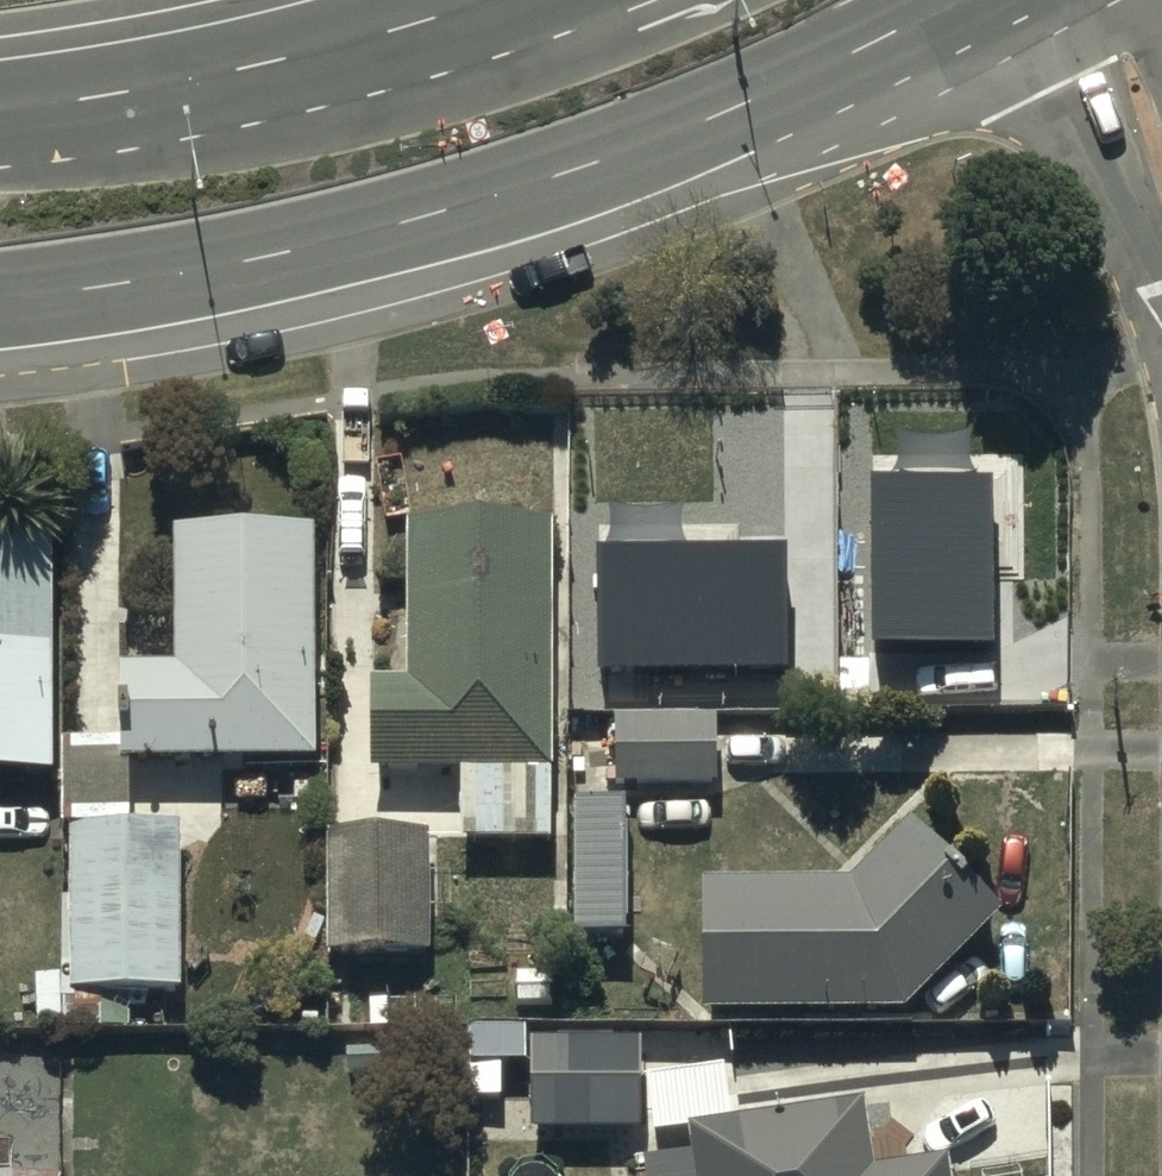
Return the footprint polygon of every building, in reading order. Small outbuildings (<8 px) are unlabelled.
[(988,475),(871,476),(872,649),(990,647),(988,475)] [(547,849),(547,529),(403,529),(403,637),(361,637),(361,684),(367,684),(367,779),(457,779),(457,849),(547,849)] [(49,536),(0,538),(0,784),(55,783),(49,536)] [(130,811),(130,770),(314,769),(313,537),(172,538),(173,676),(120,677),(121,746),(61,747),(63,980),(35,980),(35,1029),(64,1028),(64,1033),(133,1033),(133,997),(181,997),(180,811),(130,811)] [(785,672),(785,547),(600,546),(599,671),(785,672)] [(610,723),(610,791),(712,791),(712,723),(610,723)] [(702,888),(700,1020),(902,1019),(999,922),(906,829),(845,890),(702,888)] [(425,837),(324,838),(325,958),(426,957),(425,837)] [(635,1123),(635,1036),(528,1036),(528,1122),(635,1123)] [(686,1134),(692,1175),(944,1175),(943,1165),(870,1175),(861,1110),(686,1134)]
